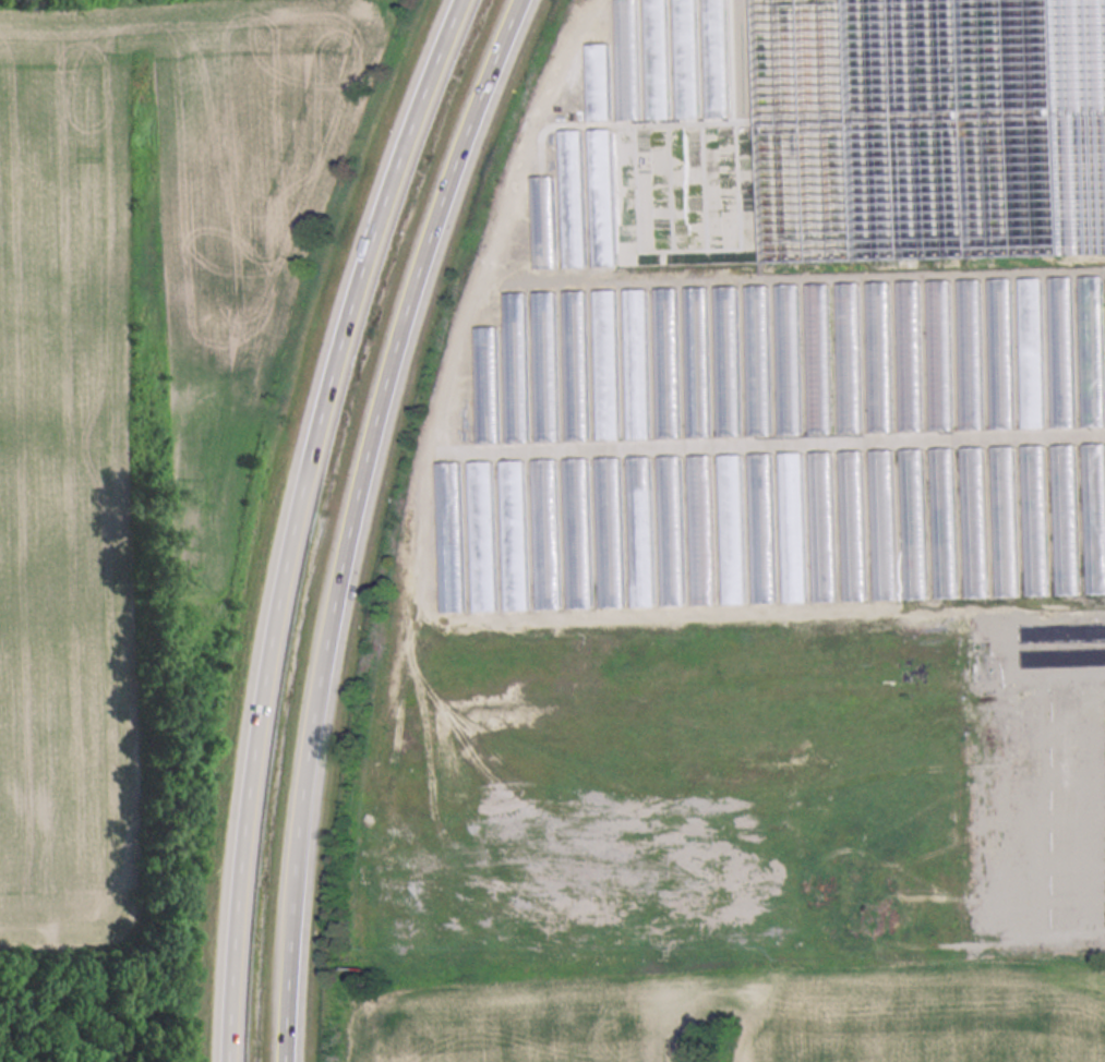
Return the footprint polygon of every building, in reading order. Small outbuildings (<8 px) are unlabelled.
[(757,260),(823,258),(820,253),(837,253),(837,245),(841,245),(832,229),(812,229),(804,216),(803,173),(834,156),(845,155),(845,148),(881,127),(978,126),(1009,181),(1010,232),(1022,254),(1104,252),(1104,0),(751,0),(757,260)] [(586,119),(611,119),(610,42),(586,42),(586,119)] [(589,128),(592,267),(615,266),(612,128),(589,128)] [(582,129),(559,129),(562,268),(585,267),(582,129)] [(555,175),(531,175),(531,269),(555,269),(555,175)] [(1103,275),(1080,275),(1082,425),(1104,425),(1103,275)] [(1074,426),(1072,276),(1050,276),(1052,426),(1074,426)] [(1044,427),(1042,277),(1020,278),(1023,427),(1044,427)] [(1012,278),(989,279),(991,428),(1014,428),(1012,278)] [(961,428),(983,427),(981,279),(959,280),(961,428)] [(898,281),(900,431),(923,430),(920,280),(898,281)] [(953,429),(951,280),(928,280),(930,430),(953,429)] [(890,281),(867,282),(870,431),(892,431),(890,281)] [(860,282),(837,283),(839,432),(862,432),(860,282)] [(831,433),(829,283),(808,283),(809,433),(831,433)] [(801,434),(799,284),(777,284),(779,434),(801,434)] [(768,285),(746,285),(748,435),(771,435),(768,285)] [(740,435),(738,286),(716,287),(718,435),(740,435)] [(688,437),(710,436),(708,287),(686,287),(688,437)] [(657,437),(680,437),(678,288),(656,288),(657,437)] [(647,289),(625,289),(627,438),(650,438),(647,289)] [(565,440),(589,439),(587,290),(563,291),(565,440)] [(596,439),(618,439),(617,290),(595,290),(596,439)] [(535,441),(558,440),(556,291),(533,292),(535,441)] [(503,292),(506,442),(529,442),(526,292),(503,292)] [(475,443),(498,443),(498,327),(474,327),(475,443)] [(1084,443),(1085,593),(1104,593),(1104,443),(1084,443)] [(1056,594),(1078,594),(1077,444),(1055,445),(1056,594)] [(1047,445),(1024,445),(1026,595),(1048,595),(1047,445)] [(995,596),(1017,596),(1015,446),(993,447),(995,596)] [(985,447),(963,447),(964,596),(987,596),(985,447)] [(954,448),(934,448),(935,530),(955,530),(954,448)] [(871,450),(873,599),(896,599),(894,449),(871,450)] [(904,598),(926,598),(924,449),(902,449),(904,598)] [(864,450),(841,451),(843,601),(866,600),(864,450)] [(834,451),(811,452),(812,601),(835,601),(834,451)] [(780,452),(783,602),(805,602),(803,452),(780,452)] [(773,453),(751,454),(752,603),(774,602),(773,453)] [(690,455),(692,604),(714,604),(712,454),(690,455)] [(742,454),(720,454),(722,604),(744,604),(742,454)] [(631,606),(653,606),(652,456),(629,456),(631,606)] [(681,456),(659,456),(661,605),(683,604),(681,456)] [(621,457),(597,457),(599,607),(623,606),(621,457)] [(566,607),(591,607),(589,458),(565,458),(566,607)] [(533,460),(535,609),(560,608),(557,459),(533,460)] [(502,610),(527,609),(525,460),(500,461),(502,610)] [(468,462),(470,611),(494,611),(493,461),(468,462)] [(436,462),(438,612),(463,612),(461,462),(436,462)] [(956,595),(954,541),(943,542),(945,595),(956,595)]
